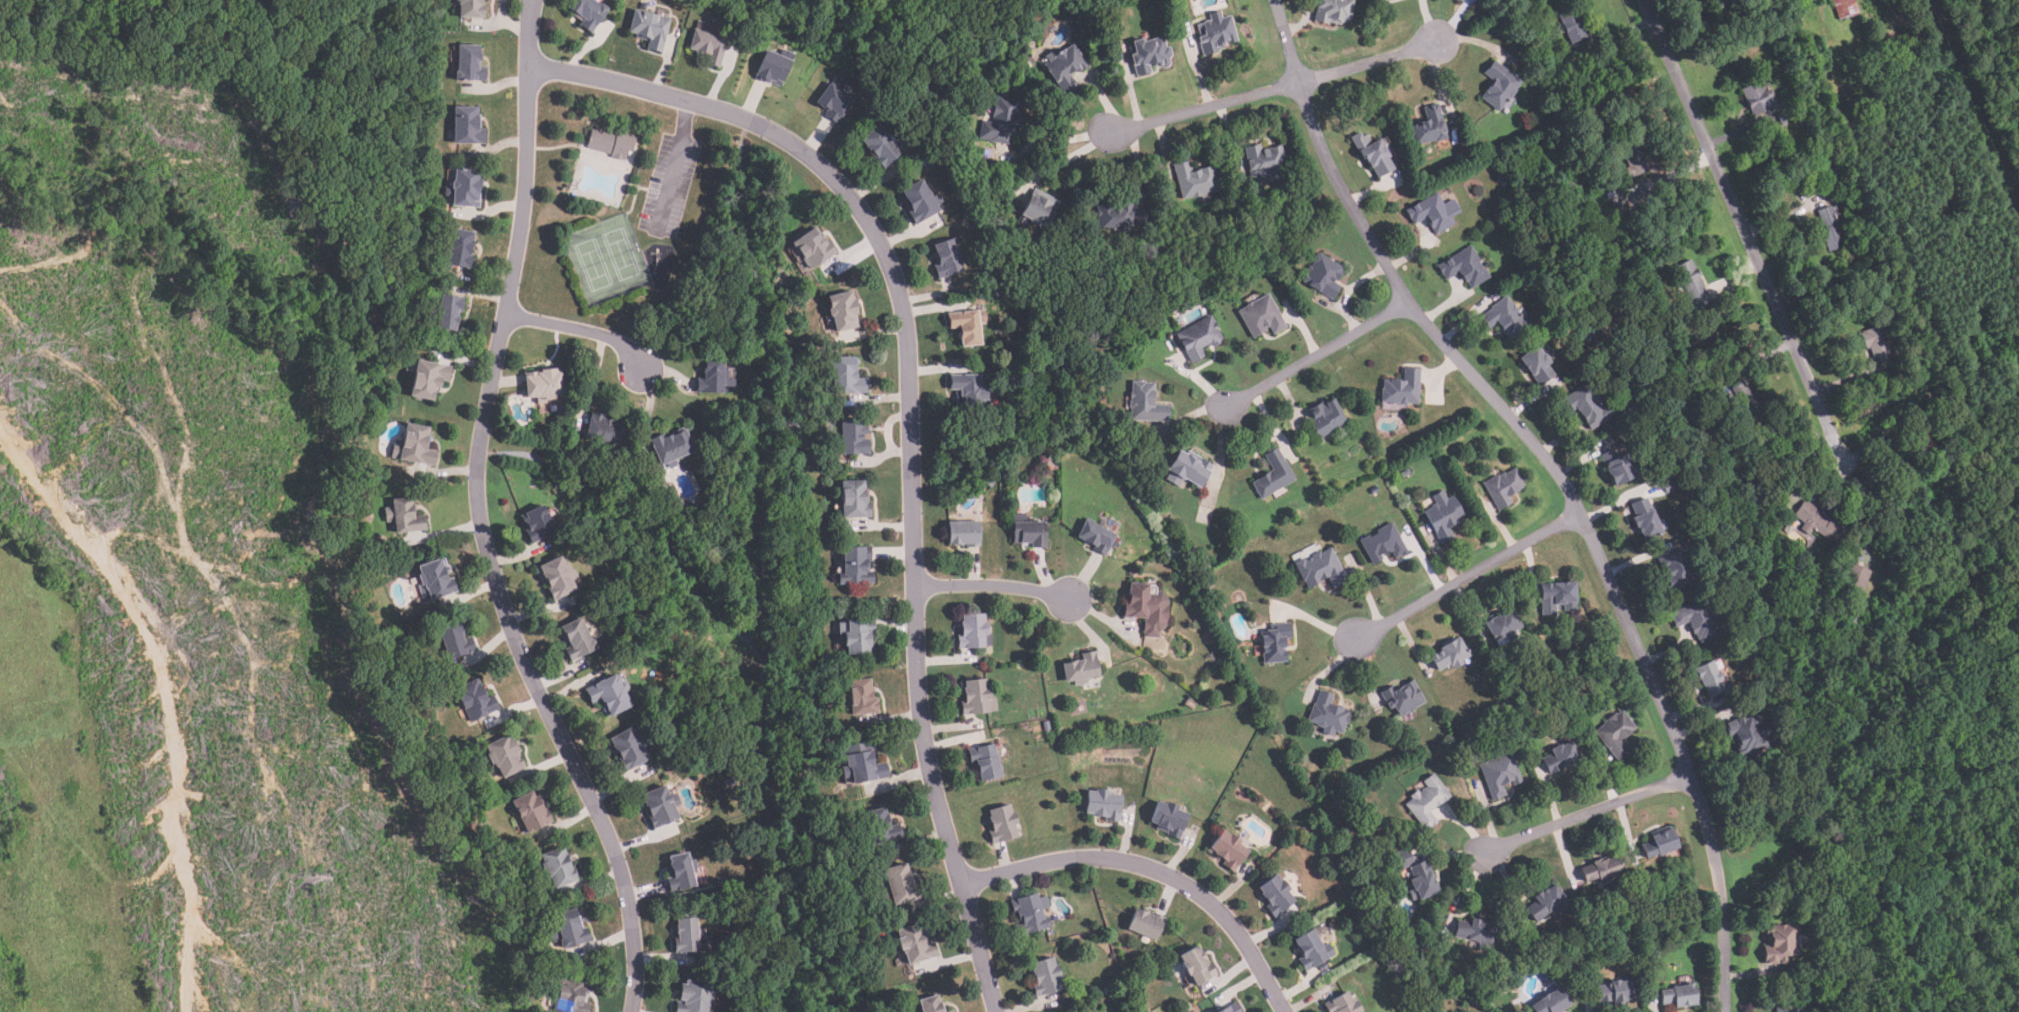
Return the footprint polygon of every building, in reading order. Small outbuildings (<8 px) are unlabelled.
[(267,13),(249,0),(277,0),(267,13)] [(456,4),(456,0),(481,0),(481,2),(484,2),(484,17),(458,16),(458,4),(456,4)] [(565,6),(569,0),(594,0),(598,3),(600,2),(606,6),(607,10),(590,33),(578,24),(580,20),(571,13),(572,12),(565,6)] [(1313,21),(1318,0),(1354,0),(1349,22),(1342,21),(1341,25),(1329,22),(1328,25),(1313,21)] [(1839,20),(1832,0),(1854,0),(1859,13),(1839,20)] [(1571,44),(1558,15),(1575,8),(1588,37),(1571,44)] [(670,19),(662,54),(644,49),(647,39),(634,36),(635,34),(627,32),(632,9),(670,19)] [(1203,56),(1199,42),(1201,41),(1197,25),(1211,21),(1209,14),(1220,11),(1223,18),(1231,16),(1238,41),(1217,47),(1218,51),(1203,56)] [(720,68),(705,64),(708,56),(694,52),(695,50),(688,48),(694,28),(728,38),(720,68)] [(1151,72),(1139,76),(1136,65),(1134,66),(1130,55),(1135,53),(1132,42),(1143,38),(1144,42),(1163,36),(1167,46),(1170,45),(1173,57),(1169,59),(1171,66),(1161,70),(1160,65),(1153,67),(1152,63),(1149,64),(1151,72)] [(484,81),(457,80),(454,78),(454,71),(457,69),(457,44),(479,45),(479,53),(480,53),(480,62),(478,62),(478,65),(484,66),(484,81)] [(1079,86),(1067,95),(1057,83),(1055,85),(1042,67),(1049,62),(1045,56),(1052,51),(1054,53),(1062,47),(1065,50),(1073,44),(1090,67),(1081,73),(1078,69),(1074,72),(1072,69),(1068,72),(1079,86)] [(794,53),(779,87),(754,76),(766,49),(779,54),(782,48),(794,53)] [(1499,111),(1480,96),(1493,80),(1484,73),(1494,60),(1522,82),(1515,90),(1517,91),(1511,99),(1510,98),(1499,111)] [(837,124),(824,115),(827,110),(815,102),(829,81),(831,82),(836,75),(847,83),(841,90),(854,99),(837,124)] [(1753,117),(1741,90),(1759,81),(1764,92),(1769,89),(1773,97),(1768,99),(1769,102),(1772,101),(1775,107),(1753,117)] [(1008,145),(989,142),(989,140),(979,138),(982,120),(992,122),(993,117),(991,116),(994,103),(996,103),(997,95),(1025,101),(1023,110),(1017,109),(1016,113),(1020,114),(1017,129),(1015,129),(1014,133),(1011,132),(1008,145)] [(1415,145),(1410,126),(1422,123),(1421,121),(1428,120),(1424,106),(1440,103),(1449,138),(1437,141),(1437,140),(1415,145)] [(484,143),(453,143),(453,107),(477,107),(477,129),(484,129),(484,143)] [(1778,115),(1784,113),(1787,123),(1781,125),(1778,115)] [(901,150),(881,169),(873,160),(876,157),(873,153),(870,155),(863,147),(865,145),(859,139),(877,122),(883,129),(885,127),(894,136),(891,139),(901,150)] [(636,138),(632,152),(626,150),(623,161),(608,157),(609,154),(586,148),(591,129),(615,136),(616,132),(636,138)] [(1378,178),(1368,161),(1367,162),(1365,159),(1363,159),(1351,137),(1360,131),(1363,136),(1367,134),(1372,143),(1380,138),(1390,156),(1388,158),(1394,169),(1378,178)] [(1282,144),(1283,151),(1285,151),(1288,167),(1286,167),(1286,171),(1271,174),(1271,176),(1259,178),(1259,176),(1250,178),(1244,146),(1260,143),(1261,150),(1268,149),(1268,146),(1282,144)] [(1622,182),(1618,171),(1629,167),(1623,150),(1640,143),(1651,171),(1622,182)] [(1181,200),(1173,164),(1188,161),(1190,170),(1213,165),(1219,191),(1181,200)] [(476,207),(451,205),(452,189),(451,187),(451,181),(454,180),(455,168),(480,170),(479,178),(478,178),(476,207)] [(940,211),(913,225),(906,213),(909,211),(903,199),(905,197),(901,190),(922,179),(931,197),(939,193),(944,201),(937,205),(940,211)] [(1045,227),(1039,224),(1038,227),(1028,222),(1030,219),(1021,214),(1034,189),(1050,197),(1051,196),(1059,201),(1045,227)] [(1436,235),(1426,218),(1414,224),(1411,219),(1410,220),(1405,211),(1437,192),(1444,205),(1445,204),(1447,208),(1446,209),(1447,210),(1449,209),(1453,216),(1451,217),(1455,224),(1436,235)] [(1617,225),(1610,207),(1626,201),(1633,218),(1617,225)] [(1117,235),(1116,230),(1106,230),(1106,227),(1098,228),(1096,205),(1132,203),(1134,226),(1128,226),(1129,234),(1117,235)] [(1829,251),(1821,229),(1824,228),(1818,210),(1831,205),(1832,207),(1836,205),(1840,215),(1836,216),(1844,239),(1840,241),(1842,247),(1829,251)] [(470,268),(451,264),(450,268),(444,267),(447,252),(445,251),(446,247),(443,247),(446,235),(449,235),(450,227),(473,231),(472,240),(473,240),(472,249),(470,249),(469,253),(472,254),(470,268)] [(836,251),(810,270),(802,259),(803,258),(791,242),(811,227),(818,236),(819,235),(825,242),(827,240),(836,251)] [(963,271),(937,280),(933,268),(937,266),(933,254),(936,252),(933,245),(955,237),(962,258),(959,259),(963,271)] [(1471,288),(1467,281),(1465,283),(1458,272),(1446,280),(1437,266),(1471,245),(1480,261),(1478,262),(1482,270),(1485,268),(1490,277),(1471,288)] [(1333,300),(1302,281),(1308,271),(1306,270),(1309,265),(1311,266),(1313,263),(1312,261),(1316,255),(1319,253),(1345,268),(1343,271),(1344,272),(1338,281),(1335,280),(1334,282),(1341,287),(1333,300)] [(1694,310),(1674,267),(1691,259),(1711,301),(1694,310)] [(859,327),(835,333),(832,317),(828,318),(826,309),(829,308),(826,296),(852,291),(854,299),(857,299),(859,305),(856,306),(858,313),(855,313),(859,327)] [(464,298),(462,312),(458,312),(457,317),(459,317),(458,325),(456,324),(454,332),(434,328),(436,318),(426,317),(428,304),(438,306),(440,294),(464,298)] [(1288,327),(1274,335),(1269,326),(1265,329),(1267,331),(1253,339),(1237,311),(1247,306),(1245,304),(1251,300),(1253,303),(1268,294),(1288,327)] [(1509,341),(1497,323),(1489,329),(1481,317),(1492,308),(1491,306),(1506,295),(1512,304),(1514,303),(1520,311),(1518,312),(1522,318),(1527,317),(1529,320),(1529,326),(1520,332),(1521,334),(1515,339),(1514,337),(1509,341)] [(977,311),(981,344),(961,347),(958,327),(949,328),(947,314),(977,311)] [(1191,363),(1176,334),(1210,315),(1223,340),(1221,341),(1222,343),(1213,348),(1210,343),(1202,348),(1206,356),(1191,363)] [(1874,361),(1870,347),(1866,349),(1861,334),(1863,333),(1863,331),(1881,325),(1887,343),(1893,341),(1897,353),(1874,361)] [(1539,386),(1530,374),(1531,373),(1519,358),(1536,345),(1542,354),(1544,353),(1551,363),(1547,365),(1554,375),(1539,386)] [(868,394),(833,395),(832,358),(858,357),(858,365),(855,365),(856,379),(867,378),(868,394)] [(721,394),(695,392),(696,378),(701,378),(702,368),(703,368),(704,358),(722,359),(722,367),(728,367),(727,379),(734,379),(734,386),(721,386),(721,394)] [(450,367),(447,382),(441,381),(439,389),(435,388),(433,400),(408,395),(415,360),(450,367)] [(1401,405),(1400,404),(1380,402),(1381,389),(1383,389),(1384,379),(1403,381),(1404,367),(1421,369),(1418,404),(1401,405)] [(545,400),(545,403),(536,404),(535,397),(526,398),(524,376),(529,376),(528,373),(536,372),(536,373),(540,372),(540,370),(556,368),(556,371),(560,371),(563,396),(554,397),(554,399),(545,400)] [(987,407),(958,408),(958,389),(948,389),(948,375),(988,374),(988,388),(984,388),(984,399),(987,398),(987,407)] [(1169,422),(1130,420),(1131,408),(1129,408),(1129,402),(1131,400),(1131,398),(1130,398),(1130,393),(1131,393),(1132,381),(1146,381),(1146,383),(1155,383),(1154,405),(1170,405),(1169,422)] [(1751,420),(1731,389),(1743,381),(1753,396),(1755,394),(1766,411),(1751,420)] [(1592,430),(1576,408),(1566,415),(1558,403),(1585,383),(1591,391),(1593,389),(1599,398),(1596,399),(1602,407),(1606,404),(1614,414),(1592,430)] [(1930,407),(1927,397),(1941,394),(1944,403),(1930,407)] [(1319,439),(1310,423),(1314,420),(1308,409),(1321,402),(1324,406),(1334,398),(1347,423),(1319,439)] [(619,447),(585,440),(590,412),(602,414),(601,418),(612,420),(612,422),(625,424),(619,447)] [(869,454),(842,455),(840,421),(863,419),(863,426),(867,426),(868,435),(863,435),(863,439),(868,439),(869,454)] [(434,451),(432,464),(390,457),(393,442),(400,443),(404,423),(428,428),(425,450),(434,451)] [(799,427),(801,442),(791,444),(789,429),(799,427)] [(660,465),(648,439),(661,433),(663,437),(671,433),(671,434),(684,429),(694,451),(673,460),(676,466),(668,470),(665,463),(660,465)] [(1262,499),(1252,483),(1257,480),(1257,479),(1273,470),(1264,454),(1277,447),(1296,480),(1262,499)] [(1178,487),(1164,479),(1168,472),(1166,471),(1180,449),(1197,461),(1200,457),(1214,466),(1199,490),(1190,484),(1191,483),(1183,478),(1178,487)] [(1614,486),(1599,456),(1613,449),(1617,457),(1625,453),(1636,475),(1614,486)] [(1163,473),(1157,475),(1153,468),(1159,465),(1163,473)] [(1498,511),(1483,483),(1499,474),(1500,477),(1515,468),(1525,485),(1522,487),(1522,488),(1519,490),(1508,496),(1512,503),(1498,511)] [(872,517),(843,521),(841,504),(839,504),(837,489),(843,488),(842,483),(864,480),(865,489),(866,489),(868,503),(870,503),(872,517)] [(1666,494),(1662,484),(1672,480),(1676,489),(1666,494)] [(1785,502),(1777,497),(1783,488),(1791,492),(1785,502)] [(1441,544),(1423,512),(1432,507),(1431,506),(1435,504),(1438,504),(1440,503),(1439,501),(1444,499),(1445,500),(1453,496),(1464,515),(1458,519),(1459,522),(1449,528),(1454,537),(1441,544)] [(423,516),(425,531),(395,534),(393,522),(385,523),(384,508),(392,507),(391,499),(412,497),(413,506),(415,506),(416,517),(423,516)] [(1643,541),(1637,526),(1634,527),(1631,519),(1636,516),(1630,504),(1646,497),(1662,532),(1643,541)] [(696,504),(693,512),(676,506),(679,498),(696,504)] [(1834,544),(1812,529),(1808,535),(1799,529),(1804,522),(1794,515),(1804,500),(1817,508),(1815,510),(1844,530),(1834,544)] [(543,503),(548,513),(550,513),(554,522),(552,524),(556,531),(529,545),(522,533),(527,530),(523,522),(527,520),(523,514),(543,503)] [(1116,535),(1104,558),(1093,552),(1095,548),(1076,538),(1086,519),(1116,535)] [(979,521),(980,549),(968,549),(968,544),(947,545),(947,522),(979,521)] [(1047,548),(1031,549),(1031,543),(1014,543),(1013,523),(1046,522),(1047,548)] [(1373,565),(1359,540),(1369,534),(1370,537),(1377,533),(1376,531),(1391,522),(1409,553),(1402,556),(1401,555),(1396,558),(1392,551),(1382,557),(1383,559),(1373,565)] [(874,582),(838,585),(837,575),(843,575),(842,548),(871,546),(872,562),(866,562),(867,566),(869,566),(870,572),(873,572),(874,582)] [(1333,588),(1327,577),(1320,580),(1321,582),(1309,588),(1305,581),(1304,582),(1294,563),(1304,557),(1305,560),(1310,560),(1313,557),(1312,555),(1320,551),(1321,553),(1331,548),(1348,580),(1333,588)] [(1670,592),(1656,558),(1677,549),(1684,565),(1687,564),(1691,574),(1688,575),(1691,583),(1670,592)] [(559,556),(562,563),(565,562),(570,571),(573,569),(577,578),(570,581),(575,590),(550,602),(543,588),(547,587),(545,582),(541,583),(534,569),(559,556)] [(430,600),(428,595),(421,598),(417,585),(420,584),(417,575),(419,575),(417,567),(443,558),(448,573),(444,574),(446,580),(450,578),(455,592),(430,600)] [(1863,590),(1843,582),(1851,564),(1870,571),(1863,590)] [(1540,584),(1575,582),(1576,610),(1564,610),(1563,602),(1556,602),(1556,616),(1542,617),(1540,584)] [(1159,638),(1144,637),(1144,633),(1142,632),(1143,621),(1145,621),(1145,618),(1122,617),(1123,605),(1125,605),(1126,590),(1129,590),(1129,583),(1157,585),(1157,592),(1169,593),(1167,632),(1159,631),(1159,638)] [(1700,642),(1699,639),(1697,639),(1695,633),(1692,634),(1689,626),(1690,626),(1688,622),(1674,628),(1670,621),(1673,620),(1670,613),(1702,599),(1707,609),(1710,608),(1714,618),(1713,619),(1715,625),(1714,625),(1718,634),(1700,642)] [(1495,641),(1484,622),(1505,610),(1506,612),(1511,609),(1522,628),(1505,637),(1504,635),(1495,641)] [(984,613),(985,622),(988,622),(990,633),(991,633),(993,645),(958,648),(957,637),(960,637),(959,621),(962,621),(962,615),(984,613)] [(579,617),(591,641),(592,640),(596,648),(569,663),(562,650),(570,647),(560,627),(579,617)] [(470,637),(475,651),(446,660),(442,651),(446,650),(438,626),(460,619),(465,635),(462,636),(463,639),(470,637)] [(874,620),(874,634),(870,634),(870,639),(873,639),(874,654),(847,654),(847,646),(842,646),(842,632),(846,632),(845,620),(874,620)] [(1264,663),(1261,631),(1271,630),(1270,624),(1289,623),(1290,639),(1286,639),(1287,661),(1264,663)] [(1438,671),(1430,657),(1441,651),(1440,649),(1459,638),(1470,656),(1461,661),(1463,664),(1454,669),(1452,666),(1451,667),(1449,664),(1438,671)] [(1096,651),(1099,675),(1093,676),(1093,680),(1087,681),(1088,684),(1074,687),(1073,681),(1065,683),(1062,663),(1082,660),(1081,653),(1096,651)] [(1712,660),(1717,671),(1720,669),(1724,680),(1720,682),(1724,690),(1711,696),(1705,684),(1702,685),(1699,679),(1697,680),(1694,673),(1696,672),(1694,669),(1712,660)] [(793,662),(793,671),(782,671),(782,663),(793,662)] [(616,674),(620,684),(624,682),(628,690),(624,691),(631,706),(605,719),(599,708),(603,706),(600,700),(589,705),(582,690),(616,674)] [(879,713),(852,716),(850,705),(848,706),(846,688),(848,688),(847,681),(870,678),(871,687),(873,687),(875,698),(877,697),(879,713)] [(986,678),(988,687),(990,687),(992,699),(996,698),(998,711),(962,717),(960,704),(964,703),(962,689),(965,688),(964,681),(986,678)] [(469,723),(454,690),(477,679),(486,698),(491,696),(497,710),(469,723)] [(1399,717),(1393,707),(1389,709),(1380,693),(1392,686),(1395,692),(1405,686),(1405,684),(1413,680),(1425,702),(1415,708),(1416,709),(1411,712),(1410,710),(1407,712),(1407,714),(1404,716),(1402,715),(1399,717)] [(1332,736),(1322,733),(1323,728),(1316,726),(1317,724),(1307,721),(1314,703),(1315,704),(1320,689),(1333,694),(1330,704),(1350,711),(1349,715),(1350,716),(1347,724),(1346,723),(1342,734),(1334,731),(1332,736)] [(1197,704),(1193,710),(1184,704),(1188,698),(1197,704)] [(1617,761),(1595,731),(1604,724),(1602,722),(1615,712),(1617,714),(1622,710),(1635,727),(1629,732),(1630,733),(1620,740),(1628,751),(1623,755),(1624,756),(1617,761)] [(1738,757),(1731,737),(1730,738),(1725,722),(1742,716),(1743,719),(1754,715),(1758,718),(1759,722),(1758,724),(1765,722),(1770,735),(1764,737),(1768,738),(1769,742),(1768,742),(1766,747),(1738,757)] [(630,727),(634,735),(637,733),(643,746),(640,747),(647,761),(623,772),(617,760),(620,758),(617,753),(614,755),(610,747),(612,746),(608,738),(630,727)] [(511,737),(519,751),(516,753),(518,756),(516,757),(517,759),(519,758),(525,767),(501,780),(493,764),(490,766),(484,754),(488,753),(484,746),(506,734),(508,738),(511,737)] [(889,778),(854,786),(850,767),(846,768),(843,755),(845,754),(844,746),(873,739),(876,752),(872,753),(875,765),(885,763),(889,778)] [(1550,774),(1541,758),(1552,753),(1550,749),(1561,744),(1562,746),(1571,741),(1579,758),(1550,774)] [(691,756),(687,748),(694,744),(698,752),(691,756)] [(1003,777),(979,782),(975,763),(970,764),(967,749),(994,744),(996,756),(998,755),(1003,777)] [(1492,801),(1479,764),(1511,752),(1522,782),(1513,786),(1511,782),(1501,786),(1505,795),(1500,797),(1500,798),(1492,801)] [(1425,831),(1404,804),(1411,799),(1410,796),(1418,790),(1419,792),(1424,788),(1425,788),(1427,787),(1422,781),(1432,773),(1450,796),(1429,812),(1437,823),(1431,827),(1431,826),(1425,831)] [(737,785),(730,787),(727,779),(733,776),(737,785)] [(664,785),(668,796),(675,793),(680,805),(674,808),(679,819),(653,830),(647,818),(649,817),(643,802),(646,801),(643,795),(664,785)] [(1120,824),(1106,822),(1107,819),(1093,818),(1093,815),(1085,814),(1087,791),(1095,792),(1096,788),(1110,790),(1110,794),(1123,795),(1120,824)] [(531,791),(535,798),(538,795),(545,808),(543,810),(544,812),(546,812),(551,822),(528,835),(510,802),(531,791)] [(1336,802),(1344,799),(1347,808),(1340,811),(1336,802)] [(1180,840),(1167,836),(1169,832),(1156,827),(1156,826),(1149,823),(1157,802),(1165,805),(1166,802),(1179,807),(1178,811),(1189,815),(1180,840)] [(1018,836),(993,845),(989,834),(992,833),(987,818),(990,817),(988,811),(1009,804),(1012,812),(1014,811),(1019,824),(1014,826),(1018,836)] [(904,838),(875,847),(865,812),(885,807),(891,827),(900,825),(904,838)] [(1321,831),(1314,836),(1309,828),(1315,823),(1321,831)] [(1679,847),(1657,857),(1656,853),(1645,858),(1641,847),(1652,842),(1650,837),(1659,833),(1658,831),(1664,829),(1665,831),(1671,828),(1679,847)] [(1249,851),(1235,873),(1226,867),(1229,862),(1226,860),(1225,863),(1214,855),(1216,852),(1210,849),(1221,830),(1229,835),(1231,833),(1242,841),(1240,845),(1249,851)] [(562,847),(566,856),(568,855),(573,867),(570,868),(571,872),(574,871),(577,877),(574,879),(575,881),(555,890),(550,878),(549,879),(547,875),(545,876),(540,864),(543,863),(540,856),(562,847)] [(1408,849),(1414,864),(1398,870),(1392,855),(1408,849)] [(686,853),(688,862),(694,860),(696,872),(691,873),(695,887),(665,894),(662,881),(670,879),(666,861),(668,861),(667,857),(686,853)] [(1617,885),(1607,889),(1603,880),(1598,882),(1597,878),(1586,882),(1580,869),(1591,864),(1592,862),(1607,856),(1608,859),(1615,856),(1623,873),(1613,877),(1617,885)] [(1412,901),(1408,891),(1413,890),(1409,880),(1413,878),(1408,867),(1426,860),(1439,892),(1419,900),(1419,898),(1412,901)] [(922,897),(892,906),(889,899),(882,902),(880,894),(888,892),(881,871),(906,863),(913,884),(917,883),(922,897)] [(1295,901),(1273,919),(1267,911),(1272,907),(1270,905),(1268,906),(1259,896),(1262,893),(1257,888),(1276,873),(1281,881),(1283,879),(1291,889),(1288,892),(1295,901)] [(711,881),(720,880),(721,891),(712,892),(711,881)] [(1535,923),(1525,910),(1536,901),(1533,897),(1540,891),(1541,892),(1546,888),(1546,889),(1548,888),(1548,889),(1554,884),(1566,899),(1563,901),(1568,907),(1559,913),(1555,908),(1535,923)] [(1017,937),(1014,926),(1019,925),(1016,913),(1014,913),(1010,900),(1037,892),(1038,898),(1047,896),(1050,907),(1040,910),(1043,918),(1048,917),(1051,927),(1017,937)] [(1156,940),(1127,929),(1135,907),(1150,912),(1148,913),(1152,914),(1153,912),(1165,917),(1156,940)] [(575,909),(581,930),(587,928),(591,942),(561,950),(558,942),(553,944),(549,930),(557,927),(553,915),(575,909)] [(674,953),(673,939),(677,938),(677,933),(675,933),(675,926),(676,926),(676,919),(695,918),(696,929),(703,929),(704,939),(709,938),(710,951),(674,953)] [(1487,951),(1477,949),(1478,942),(1454,937),(1457,921),(1470,923),(1471,919),(1483,921),(1483,922),(1488,923),(1487,925),(1495,926),(1491,944),(1489,943),(1487,951)] [(938,957),(908,966),(903,951),(901,952),(900,948),(896,950),(893,940),(899,938),(897,931),(922,923),(925,930),(927,929),(929,937),(925,939),(927,943),(934,942),(938,957)] [(1763,963),(1761,945),(1766,945),(1764,926),(1793,924),(1796,927),(1797,932),(1793,935),(1794,944),(1797,947),(1798,953),(1796,955),(1782,956),(1782,962),(1763,963)] [(1336,954),(1306,975),(1299,965),(1307,960),(1305,957),(1304,959),(1292,941),(1311,928),(1324,947),(1329,943),(1336,954)] [(1217,975),(1197,987),(1190,976),(1188,977),(1180,964),(1182,962),(1179,956),(1197,945),(1200,950),(1202,950),(1207,958),(1205,960),(1207,964),(1210,962),(1217,975)] [(1061,990),(1036,998),(1032,986),(1035,985),(1031,971),(1033,970),(1031,963),(1053,956),(1056,965),(1059,964),(1063,977),(1058,978),(1061,990)] [(589,1003),(588,1011),(553,1011),(555,997),(554,997),(555,983),(559,983),(560,978),(586,981),(585,990),(590,990),(589,998),(586,998),(585,1002),(589,1003)] [(1613,1005),(1612,1001),(1598,1003),(1596,986),(1610,984),(1610,981),(1619,980),(1619,982),(1630,981),(1632,999),(1625,1000),(1626,1002),(1622,1002),(1622,1004),(1613,1005)] [(707,1003),(706,1011),(674,1011),(675,1005),(683,1006),(683,1002),(678,1001),(680,985),(685,986),(685,981),(710,984),(709,990),(712,991),(710,1003),(707,1003)] [(1694,982),(1698,1004),(1674,1009),(1673,1002),(1662,1004),(1660,991),(1672,989),(1671,987),(1694,982)] [(1571,1005),(1560,1011),(1533,1011),(1529,1006),(1540,1000),(1538,997),(1547,992),(1548,994),(1560,987),(1571,1005)] [(1357,1001),(1363,1011),(1326,1011),(1323,1006),(1347,992),(1354,1003),(1357,1001)] [(943,1001),(946,1011),(919,1011),(916,1000),(938,995),(939,1001),(943,1001)] [(1235,1002),(1241,1011),(1218,1011),(1235,1002)] [(1798,1004),(1799,1011),(1774,1011),(1774,1007),(1784,1007),(1783,1005),(1798,1004)]
